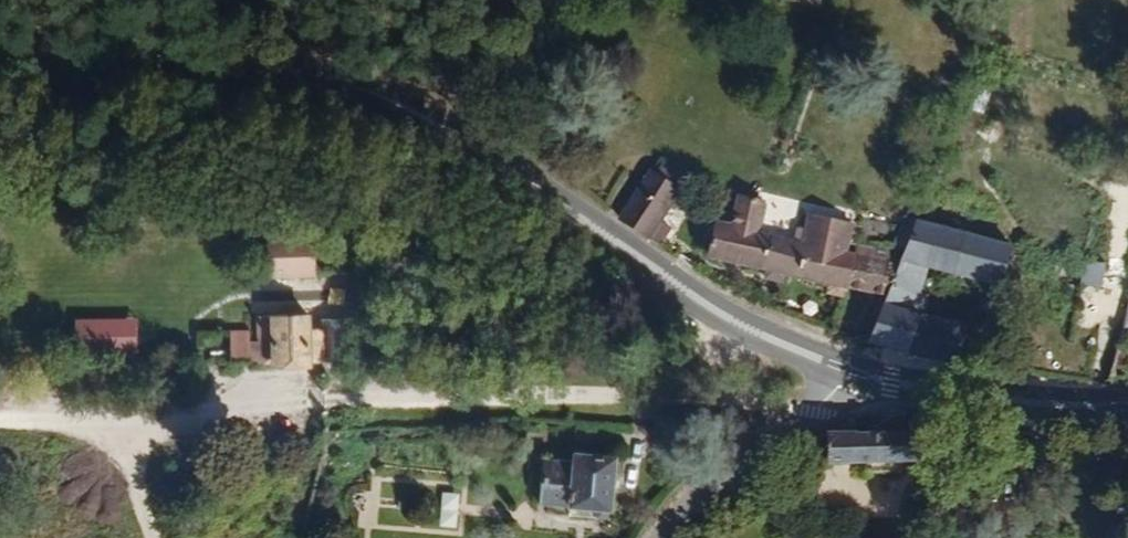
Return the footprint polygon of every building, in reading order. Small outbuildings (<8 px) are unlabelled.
[(673,117),(679,106),(664,98),(659,110),(673,117)] [(658,177),(683,123),(673,117),(659,110),(653,107),(625,157),(658,177)] [(853,187),(861,157),(816,146),(806,175),(776,166),(766,200),(844,222),(853,187)] [(1030,189),(937,151),(913,202),(903,200),(892,235),(877,281),(942,306),(969,309),(973,265),(930,257),(949,206),(1014,230),(1030,189)] [(892,235),(903,200),(853,187),(844,222),(892,235)] [(321,273),(322,233),(281,232),(280,248),(262,247),(260,271),(321,273)] [(252,312),(310,312),(310,293),(252,293),(252,312)] [(333,359),(342,320),(305,317),(304,327),(295,327),(296,316),(255,316),(254,334),(242,333),(243,360),(333,359)] [(140,317),(79,318),(80,354),(141,353),(140,317)] [(934,465),(935,433),(831,431),(831,462),(934,465)] [(618,509),(622,454),(577,451),(576,464),(541,463),(538,502),(618,509)]
